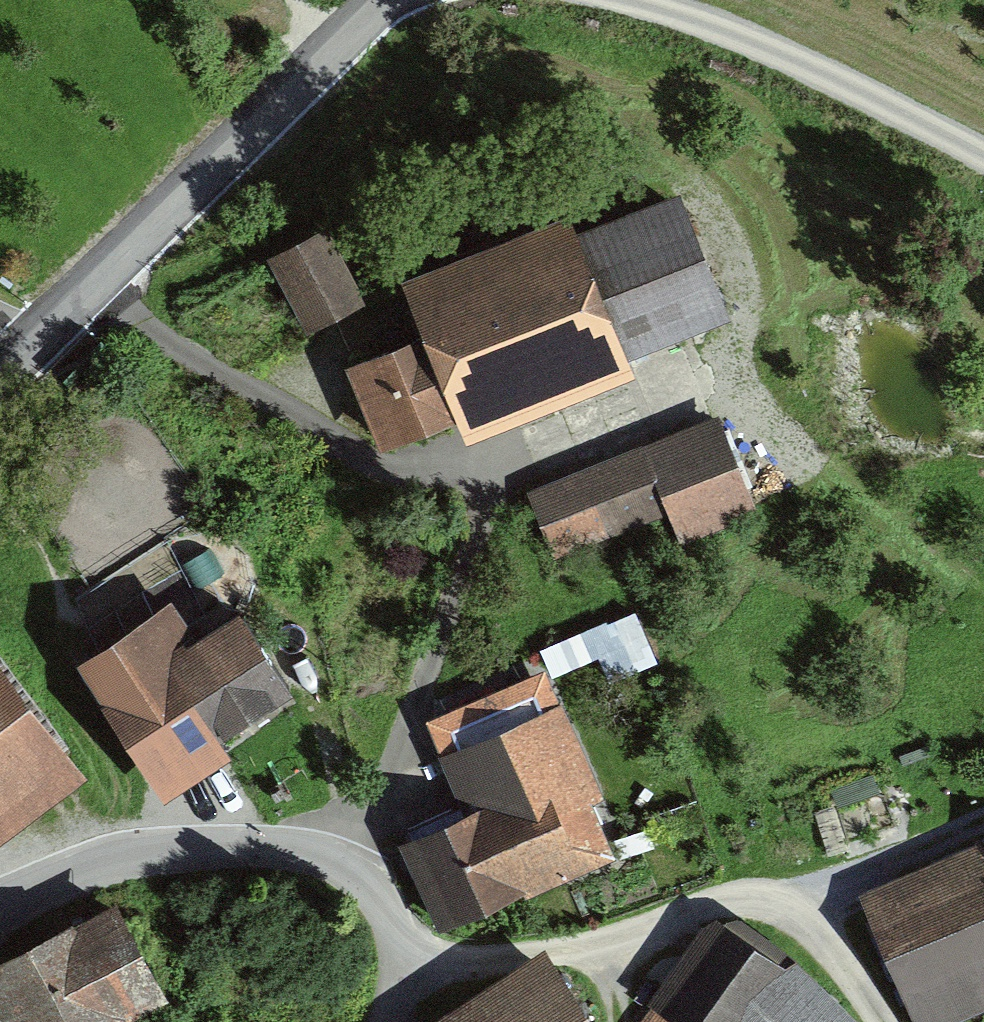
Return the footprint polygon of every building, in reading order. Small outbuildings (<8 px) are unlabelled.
[(433,336),(363,364),(397,449),(474,419),(484,443),(655,375),(647,356),(756,313),(705,186),(599,229),(590,207),(436,269),(447,297),(422,307),(433,336)] [(267,252),(308,331),(367,301),(326,222),(267,252)] [(729,413),(534,489),(560,557),(589,546),(585,535),(613,524),(619,538),(677,516),(689,547),(769,516),(729,413)] [(195,631),(171,594),(76,655),(165,794),(232,752),(220,733),(294,686),(240,603),(195,631)] [(105,779),(0,641),(0,859),(105,779)] [(481,812),(417,836),(454,930),(634,860),(575,709),(458,754),(481,812)] [(889,893),(945,1021),(967,1021),(983,1015),(983,852),(889,893)] [(0,965),(0,1021),(147,1021),(179,1007),(130,903),(0,965)] [(743,926),(682,1021),(877,1021),(813,957),(804,966),(743,926)] [(439,1021),(600,1021),(549,948),(439,1021)]
